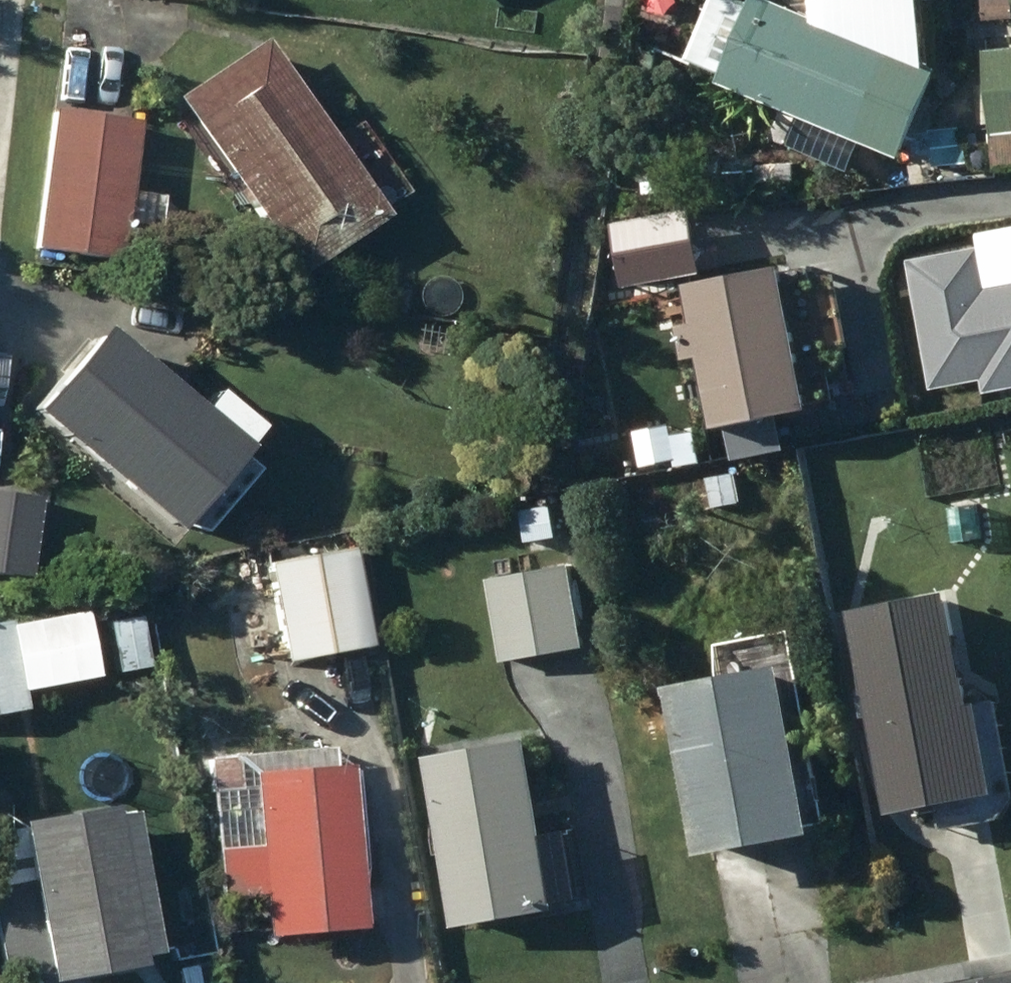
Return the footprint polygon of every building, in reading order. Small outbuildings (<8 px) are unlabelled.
[(876,151),(914,64),(768,0),(766,0),(756,22),(730,82),(737,84),(735,90),(876,151)] [(270,46),(181,105),(301,283),(390,224),(270,46)] [(993,53),(1001,140),(1010,140),(1010,52),(993,53)] [(135,198),(145,126),(59,114),(39,250),(124,262),(127,238),(162,243),(167,203),(135,198)] [(954,162),(982,162),(982,131),(954,131),(954,162)] [(960,229),(878,248),(903,364),(986,346),(960,229)] [(810,245),(712,264),(718,293),(703,296),(713,344),(731,341),(744,406),(838,387),(810,245)] [(137,492),(222,388),(176,351),(160,370),(62,290),(0,366),(0,380),(137,492)] [(743,480),(711,484),(715,512),(747,508),(743,480)] [(20,549),(20,546),(28,547),(30,501),(0,500),(0,548),(20,549)] [(955,509),(959,548),(988,545),(984,506),(955,509)] [(563,511),(526,513),(528,543),(565,541),(563,511)] [(273,572),(290,669),(372,655),(355,558),(273,572)] [(495,585),(510,666),(589,652),(574,570),(495,585)] [(905,820),(1010,799),(1010,795),(994,712),(986,714),(963,599),(864,619),(905,820)] [(26,696),(100,685),(89,618),(0,632),(0,721),(29,717),(26,696)] [(111,627),(119,676),(152,670),(144,622),(111,627)] [(686,699),(717,866),(832,844),(801,678),(686,699)] [(233,745),(234,761),(212,763),(221,905),(267,902),(269,943),(366,937),(356,774),(337,775),(336,754),(254,759),(253,744),(233,745)] [(451,838),(435,841),(437,853),(454,851),(467,935),(571,919),(543,749),(439,766),(451,838)] [(0,847),(0,979),(1,982),(21,982),(50,978),(51,982),(131,982),(145,980),(144,970),(160,967),(134,823),(0,847)]
